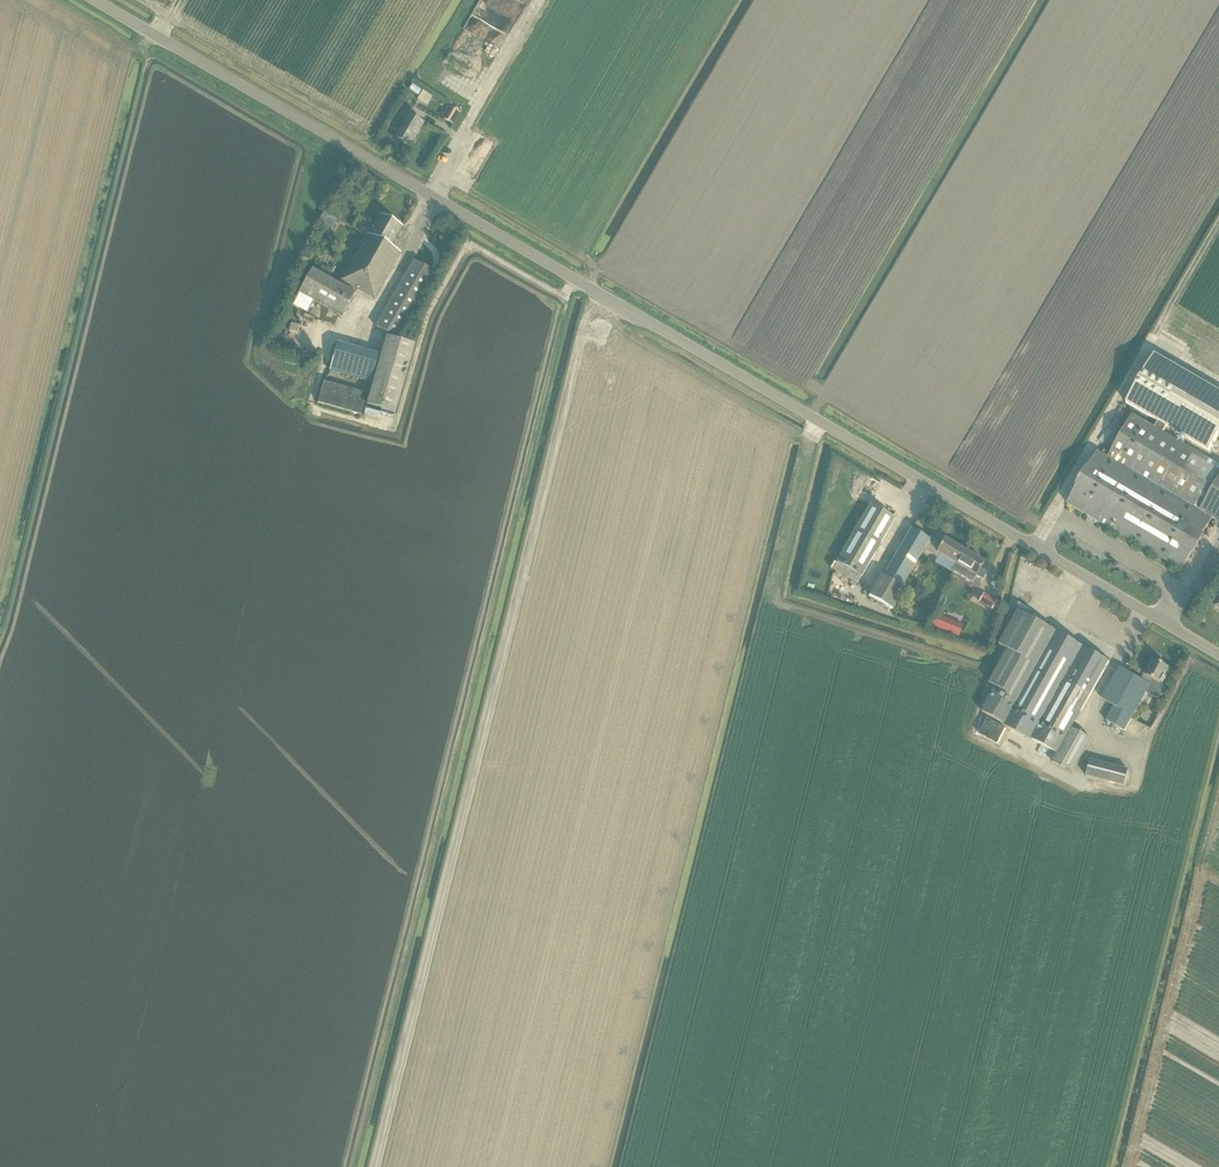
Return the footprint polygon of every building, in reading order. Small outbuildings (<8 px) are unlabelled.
[(425,84),(422,90),(431,95),(434,89),(425,84)] [(461,113),(449,106),(442,118),(454,125),(461,113)] [(425,123),(408,114),(405,120),(399,116),(392,128),(399,131),(395,138),(411,147),(425,123)] [(323,212),(317,221),(330,229),(336,220),(323,212)] [(402,253),(391,247),(403,227),(382,215),(375,228),(372,227),(339,284),(313,269),(293,305),(307,313),(315,301),(342,317),(358,290),(375,300),(402,253)] [(398,339),(436,273),(414,260),(376,327),(398,339)] [(338,342),(330,371),(373,383),(367,405),(382,409),(381,414),(394,418),(395,414),(415,346),(386,338),(381,354),(338,342)] [(1163,433),(1167,427),(1209,451),(1218,434),(1218,396),(1153,357),(1127,404),(1159,422),(1156,428),(1133,415),(1108,458),(1098,452),(1068,503),(1182,570),(1212,517),(1218,521),(1218,465),(1163,433)] [(318,403),(360,415),(366,394),(324,382),(318,403)] [(836,562),(862,577),(895,519),(870,504),(836,562)] [(956,565),(965,550),(945,538),(942,542),(931,535),(929,538),(912,528),(883,576),(881,575),(869,596),(893,610),(905,590),(902,588),(924,550),(937,557),(939,555),(956,565)] [(965,550),(956,565),(976,577),(976,576),(983,580),(987,573),(981,569),(985,562),(965,550)] [(1048,572),(1049,566),(1037,563),(1036,569),(1048,572)] [(985,594),(980,602),(992,610),(997,601),(985,594)] [(1073,729),(1110,662),(1019,611),(1000,644),(1008,650),(990,683),(996,687),(983,712),(1005,724),(1004,726),(1031,741),(1031,739),(1056,753),(1052,762),(1073,774),(1093,739),(1073,729)] [(932,625),(941,629),(946,618),(937,614),(932,625)] [(1164,685),(1161,683),(1170,668),(1153,659),(1144,674),(1142,679),(1120,667),(1102,698),(1114,705),(1106,720),(1125,731),(1147,693),(1153,697),(1157,698),(1161,696),(1164,693),(1165,689),(1164,685)] [(1150,725),(1155,717),(1148,713),(1143,722),(1150,725)] [(998,744),(1006,728),(989,719),(980,734),(998,744)] [(1129,770),(1090,760),(1087,776),(1105,781),(1104,785),(1114,788),(1115,783),(1125,786),(1129,770)]
